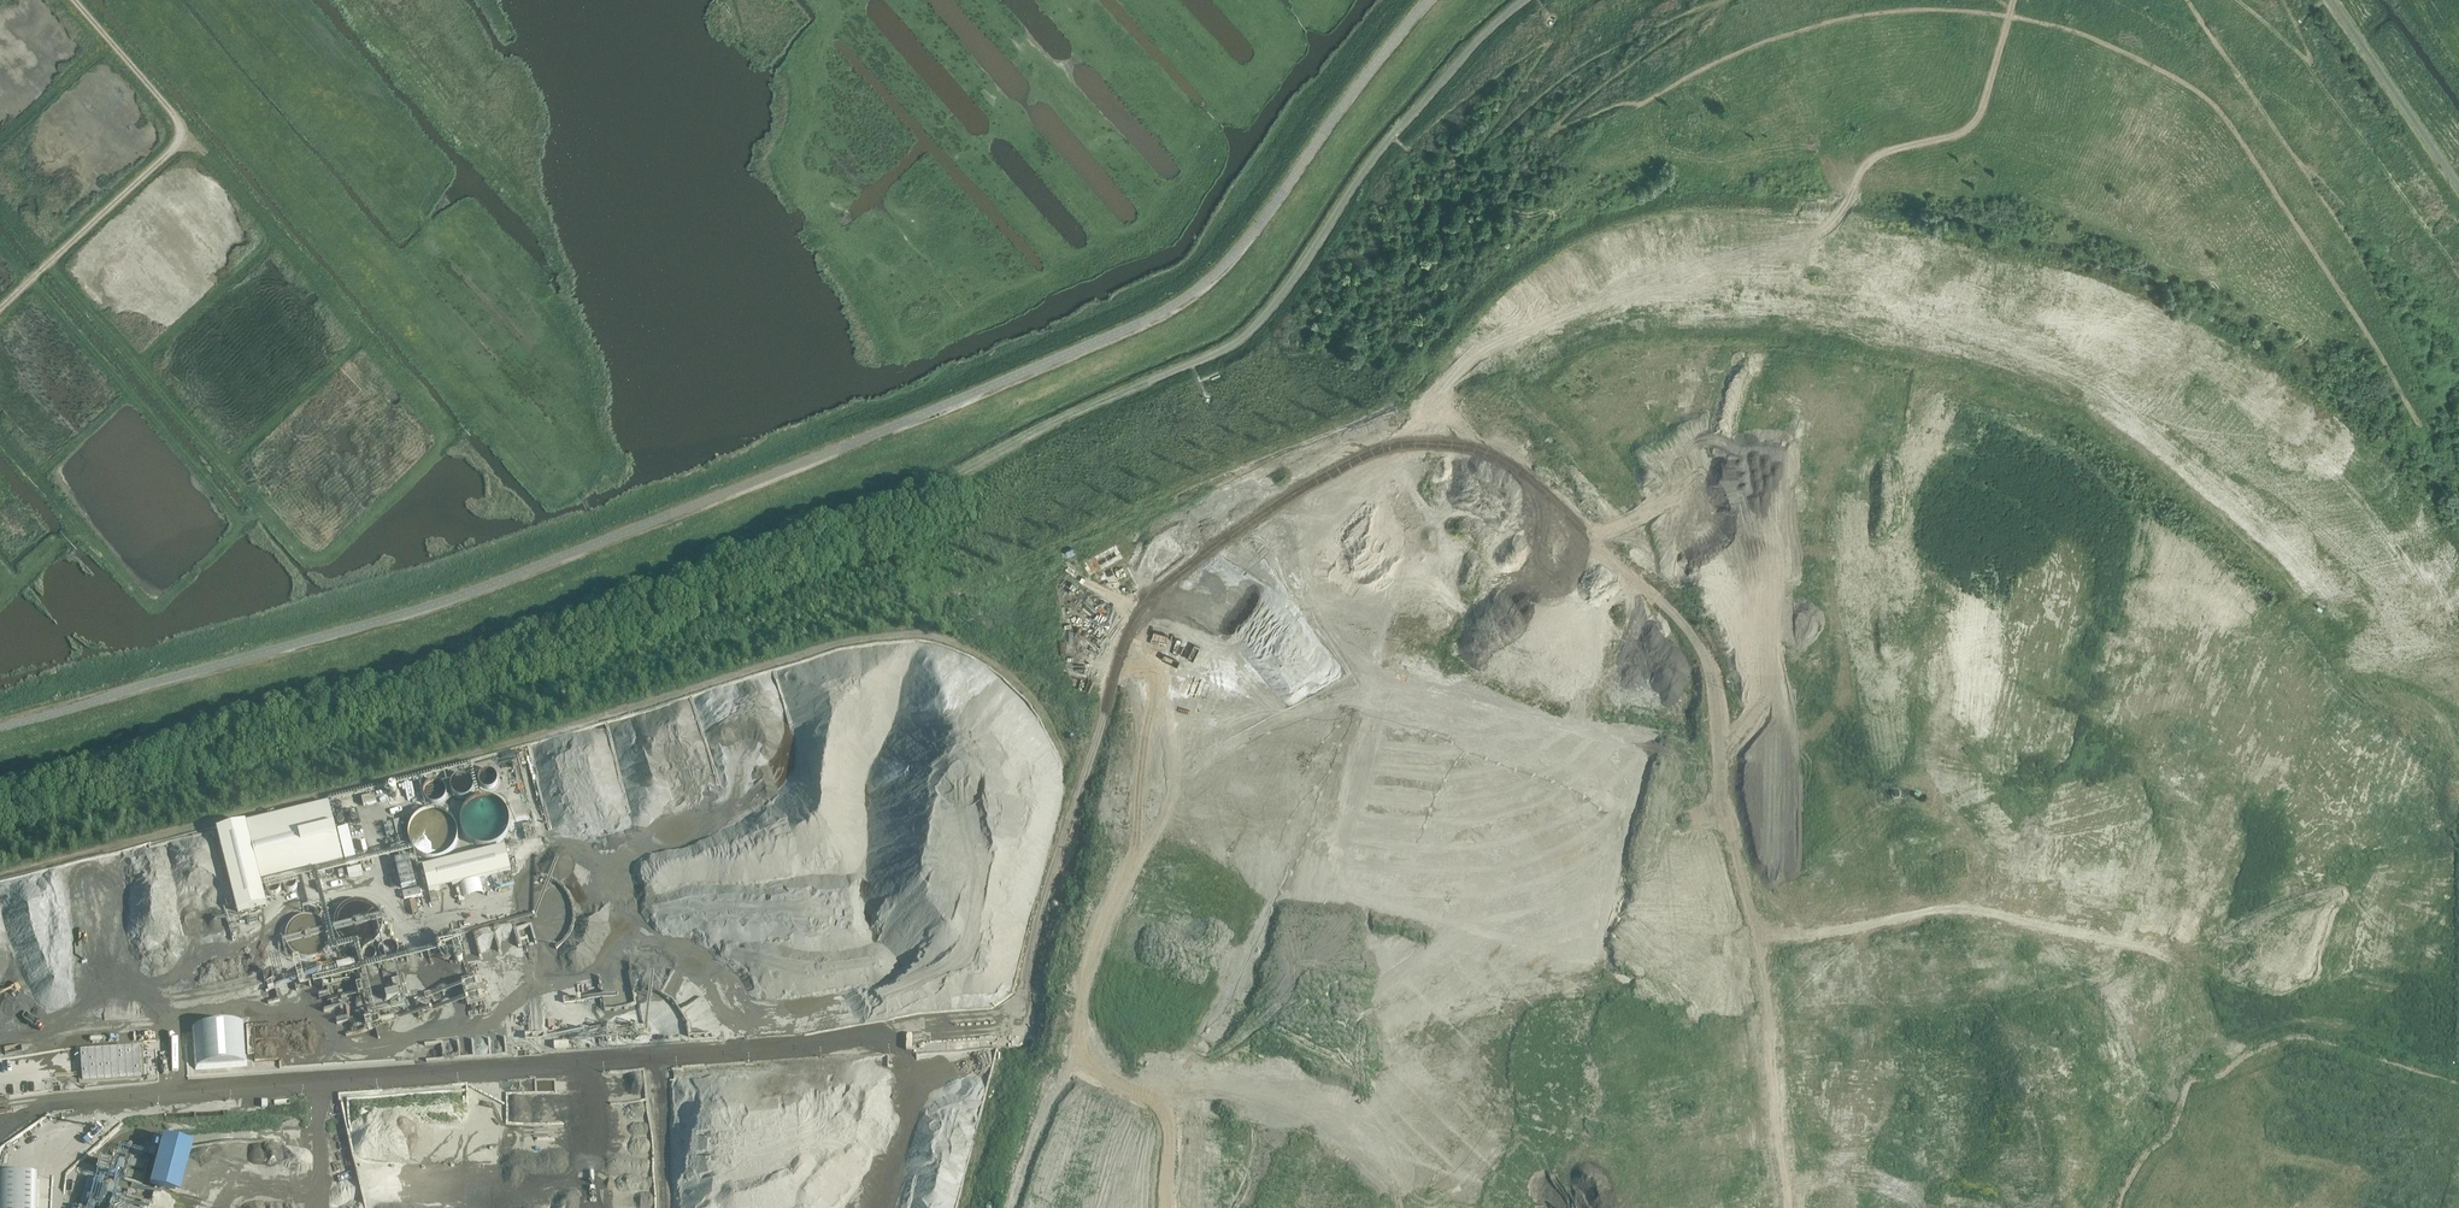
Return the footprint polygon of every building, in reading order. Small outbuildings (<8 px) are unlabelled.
[(1201,407),(1211,407),(1211,397),(1206,397),(1204,397),(1201,397),(1201,407)] [(1072,546),(1065,549),(1068,555),(1074,553),(1072,546)] [(247,823),(262,882),(343,862),(329,803),(247,823)] [(517,815),(524,838),(538,834),(531,811),(517,815)] [(246,823),(218,830),(238,913),(267,906),(246,823)] [(348,828),(338,831),(346,862),(356,860),(348,828)] [(423,869),(429,892),(511,871),(505,848),(423,869)] [(409,856),(395,859),(402,887),(416,884),(409,856)] [(420,889),(403,893),(404,899),(421,895),(420,889)] [(1053,907),(1062,907),(1062,897),(1053,897),(1053,907)] [(422,971),(377,980),(382,1001),(427,992),(422,971)] [(487,997),(483,977),(462,981),(466,1001),(487,997)] [(614,993),(604,995),(602,983),(590,985),(593,999),(603,997),(605,1007),(616,1005),(614,993)] [(192,1027),(195,1069),(247,1066),(244,1023),(192,1027)] [(139,1046),(79,1050),(82,1080),(141,1075),(139,1046)] [(163,1139),(149,1188),(179,1195),(192,1147),(163,1139)] [(0,1206),(0,1207),(36,1207),(37,1172),(1,1171),(0,1206)] [(91,1199),(95,1179),(86,1178),(82,1197),(91,1199)]
